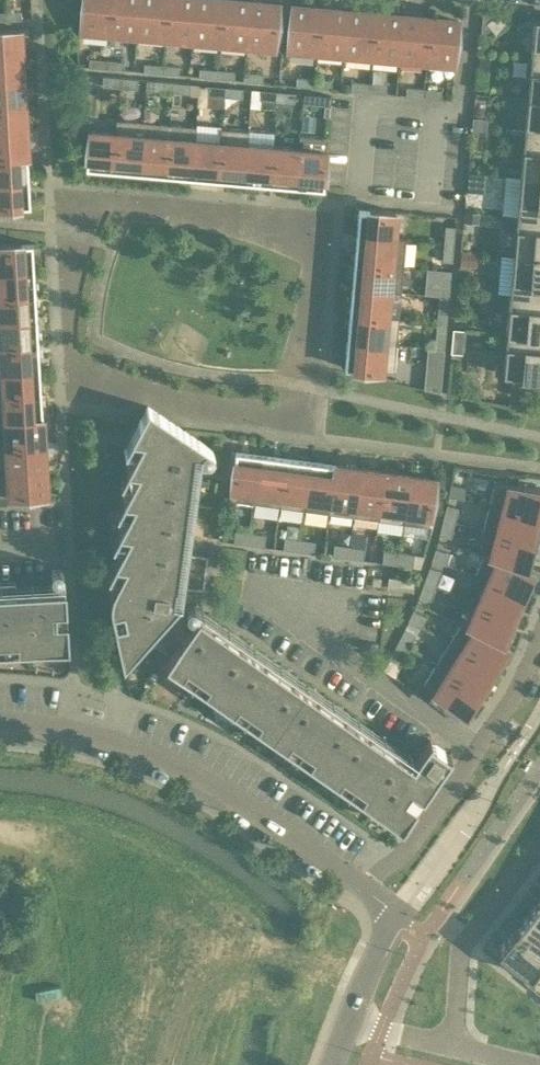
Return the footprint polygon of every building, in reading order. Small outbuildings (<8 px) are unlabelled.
[(109,33),(112,0),(83,0),(80,30),(109,33)] [(109,33),(136,35),(139,0),(112,0),(109,33)] [(136,35),(164,38),(167,0),(139,0),(136,35)] [(164,38),(191,40),(195,0),(167,0),(164,38)] [(191,40),(218,43),(222,0),(195,0),(191,40)] [(239,0),(222,0),(218,43),(246,45),(250,1),(239,0)] [(250,1),(246,45),(274,48),(278,4),(250,1)] [(287,49),(316,52),(320,7),(291,5),(287,49)] [(347,10),(320,7),(316,52),(343,54),(347,10)] [(7,10),(7,19),(21,18),(21,9),(7,10)] [(483,9),(481,30),(481,31),(484,31),(492,25),(496,30),(507,21),(498,11),(493,15),(488,10),(483,9)] [(375,12),(347,10),(343,54),(371,56),(375,12)] [(402,15),(375,12),(371,56),(398,59),(402,15)] [(430,17),(402,15),(398,59),(426,61),(430,17)] [(430,17),(426,61),(454,64),(458,20),(430,17)] [(531,58),(539,59),(539,18),(534,18),(531,58)] [(20,53),(19,28),(0,29),(0,54),(20,53)] [(22,78),(20,53),(0,54),(0,79),(22,78)] [(489,55),(479,54),(478,68),(488,68),(489,55)] [(88,65),(105,67),(106,58),(89,57),(88,65)] [(106,58),(105,67),(123,69),(124,60),(106,58)] [(531,58),(527,97),(539,98),(539,59),(531,58)] [(143,70),(160,72),(161,63),(144,62),(143,70)] [(161,63),(160,72),(178,74),(179,65),(161,63)] [(198,75),(215,77),(216,68),(199,66),(198,75)] [(216,68),(215,77),(233,79),(234,70),(216,68)] [(244,71),(243,79),(262,81),(262,72),(244,71)] [(101,85),(119,86),(120,76),(102,75),(101,85)] [(295,84),(313,86),(313,77),(296,75),(295,84)] [(120,76),(119,86),(137,88),(137,78),(120,76)] [(313,77),(313,86),(330,87),(331,78),(313,77)] [(23,103),(22,78),(0,79),(0,105),(23,103)] [(154,90),(171,91),(172,81),(155,80),(154,90)] [(350,89),(368,91),(368,82),(351,80),(350,89)] [(172,81),(171,91),(189,93),(190,83),(172,81)] [(368,82),(368,91),(385,92),(386,83),(368,82)] [(223,108),(224,96),(225,86),(207,84),(206,94),(212,95),(211,107),(223,108)] [(405,94),(423,96),(424,87),(406,85),(405,94)] [(242,87),(225,86),(224,96),(241,97),(242,87)] [(424,87),(423,96),(440,97),(441,88),(424,87)] [(259,99),(260,99),(276,100),(277,90),(259,89),(259,99)] [(277,90),(276,100),(294,102),(295,92),(277,90)] [(330,95),(304,93),(302,104),(329,106),(330,95)] [(524,136),(539,138),(539,98),(527,97),(524,136)] [(25,128),(23,103),(0,105),(0,130),(25,128)] [(476,111),(474,129),(487,130),(489,113),(476,111)] [(85,166),(112,168),(116,118),(114,131),(88,129),(85,166)] [(143,121),(116,118),(112,168),(138,170),(143,121)] [(169,123),(143,121),(138,170),(165,173),(169,123)] [(195,125),(169,123),(165,173),(191,175),(195,125)] [(196,125),(195,125),(191,175),(217,177),(221,127),(220,127),(219,140),(195,138),(196,125)] [(247,130),(221,127),(217,177),(243,179),(247,130)] [(26,153),(25,128),(0,130),(0,155),(26,153)] [(248,130),(247,130),(243,179),(269,182),(272,145),(247,143),(248,130)] [(482,133),(472,132),(471,146),(481,147),(482,133)] [(298,147),(272,145),(269,182),(296,184),(300,134),(299,134),(298,147)] [(327,137),(300,134),(296,184),(323,186),(326,150),(327,137)] [(524,136),(520,176),(539,177),(539,138),(524,136)] [(28,178),(26,153),(0,155),(0,180),(28,178)] [(469,171),(468,186),(480,187),(481,173),(469,171)] [(520,176),(517,215),(539,217),(539,177),(520,176)] [(28,178),(0,180),(0,205),(29,204),(28,178)] [(355,234),(392,237),(395,210),(358,207),(355,234)] [(479,212),(464,211),(464,222),(478,223),(479,212)] [(513,254),(539,257),(539,217),(517,215),(513,254)] [(445,224),(443,242),(453,242),(455,225),(445,224)] [(355,234),(353,260),(390,263),(392,237),(355,234)] [(33,267),(31,242),(0,243),(0,269),(33,267)] [(453,242),(443,242),(441,259),(451,260),(453,242)] [(478,252),(461,250),(460,264),(477,266),(478,252)] [(510,293),(539,296),(539,257),(513,254),(510,293)] [(353,260),(351,286),(388,289),(390,263),(353,260)] [(34,292),(33,267),(0,269),(0,294),(34,292)] [(440,276),(438,294),(448,295),(450,277),(440,276)] [(351,286),(348,312),(398,317),(398,316),(385,315),(388,289),(351,286)] [(457,290),(455,305),(466,306),(468,291),(457,290)] [(36,317),(34,292),(0,294),(0,319),(36,317)] [(506,333),(539,336),(539,296),(510,293),(506,333)] [(448,295),(438,294),(437,311),(447,312),(448,295)] [(348,312),(346,339),(396,343),(398,317),(348,312)] [(0,344),(37,342),(36,317),(0,319),(0,344)] [(464,329),(452,328),(450,352),(461,353),(464,329)] [(435,329),(434,346),(444,347),(445,330),(435,329)] [(506,333),(503,373),(539,376),(539,336),(506,333)] [(396,343),(346,339),(344,366),(394,370),(396,343)] [(0,344),(2,369),(38,367),(37,342),(0,344)] [(444,347),(434,346),(432,364),(442,365),(444,347)] [(2,369),(3,393),(0,393),(0,394),(40,392),(38,367),(2,369)] [(41,417),(40,392),(0,394),(0,420),(41,417)] [(122,664),(145,638),(171,606),(174,585),(202,589),(207,555),(180,552),(182,540),(194,450),(199,451),(198,458),(206,459),(208,459),(209,458),(210,457),(211,456),(212,454),(213,454),(213,453),(213,452),(213,450),(212,449),(211,448),(147,405),(130,437),(142,438),(126,468),(137,470),(122,500),(133,501),(117,531),(129,532),(113,562),(125,564),(114,585),(111,590),(111,591),(110,595),(110,597),(109,601),(109,603),(110,606),(122,664)] [(43,442),(41,417),(0,420),(4,420),(6,443),(0,444),(0,445),(43,442)] [(44,467),(43,442),(0,445),(0,470),(44,467)] [(228,498),(254,502),(260,452),(235,448),(228,498)] [(285,455),(260,452),(254,502),(278,505),(285,455)] [(310,458),(285,455),(278,505),(279,505),(281,492),(305,495),(310,458)] [(335,462),(310,458),(305,495),(329,498),(327,511),(328,512),(335,462)] [(359,465),(335,462),(328,512),(353,515),(359,465)] [(384,469),(359,465),(353,515),(378,518),(384,469)] [(44,467),(0,470),(0,495),(46,493),(44,467)] [(409,472),(384,469),(378,518),(402,522),(409,472)] [(409,472),(402,522),(428,525),(435,475),(409,472)] [(537,516),(539,505),(539,475),(504,475),(502,483),(494,482),(488,504),(537,516)] [(447,495),(463,498),(465,486),(450,483),(447,495)] [(446,503),(442,518),(454,521),(458,506),(446,503)] [(488,504),(482,528),(531,541),(537,516),(488,504)] [(454,521),(442,518),(438,534),(450,536),(454,521)] [(483,553),(482,554),(531,567),(532,566),(525,564),(531,541),(482,528),(482,529),(495,532),(489,555),(483,553)] [(233,541),(248,543),(250,531),(234,529),(233,541)] [(265,533),(250,531),(248,543),(263,545),(265,533)] [(284,548),(298,550),(299,538),(285,536),(284,548)] [(316,540),(299,538),(298,550),(315,552),(316,540)] [(332,554),(347,556),(349,544),(334,542),(332,554)] [(364,546),(349,544),(347,556),(362,558),(364,546)] [(431,559),(446,564),(449,552),(434,547),(431,559)] [(381,561),(397,563),(398,551),(383,549),(381,561)] [(414,553),(398,551),(397,563),(412,565),(414,553)] [(531,567),(482,554),(474,574),(520,594),(531,567)] [(429,566),(423,580),(435,584),(440,570),(429,566)] [(486,580),(476,602),(510,617),(520,594),(474,574),(473,574),(486,580)] [(380,577),(372,575),(371,584),(379,585),(380,577)] [(388,575),(386,586),(413,590),(414,579),(388,575)] [(435,584),(423,580),(418,595),(429,599),(435,584)] [(42,646),(68,645),(64,587),(0,590),(0,640),(16,639),(17,648),(42,646)] [(460,621),(460,622),(507,642),(501,639),(510,617),(476,602),(466,624),(460,621)] [(185,608),(171,606),(145,638),(170,655),(164,662),(180,673),(185,666),(208,681),(203,689),(232,709),(237,702),(260,717),(255,725),(284,745),(289,738),(312,754),(307,761),(336,781),(341,774),(364,790),(359,797),(401,826),(451,753),(450,752),(449,753),(430,740),(431,739),(429,738),(412,763),(198,615),(201,610),(194,604),(192,604),(191,604),(189,604),(189,605),(188,605),(187,606),(186,607),(185,608)] [(426,615),(412,609),(407,620),(421,626),(426,615)] [(507,642),(460,622),(449,640),(491,667),(507,642)] [(404,626),(397,640),(408,646),(415,632),(404,626)] [(408,646),(397,640),(390,654),(401,660),(408,646)] [(449,640),(435,661),(478,688),(491,667),(449,640)] [(464,710),(478,688),(435,661),(422,684),(464,710)] [(528,913),(539,922),(539,898),(528,913)] [(513,931),(539,953),(539,922),(528,913),(514,930),(513,931)] [(497,950),(529,976),(539,962),(539,953),(513,931),(514,930),(513,930),(497,950)]
